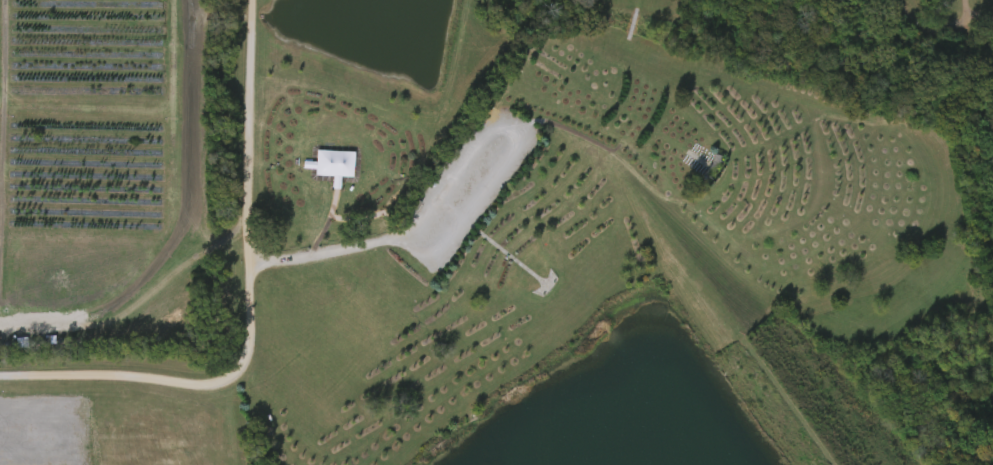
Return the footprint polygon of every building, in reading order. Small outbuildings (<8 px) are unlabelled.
[(357,152),(355,178),(317,174),(320,149),(357,152)]
